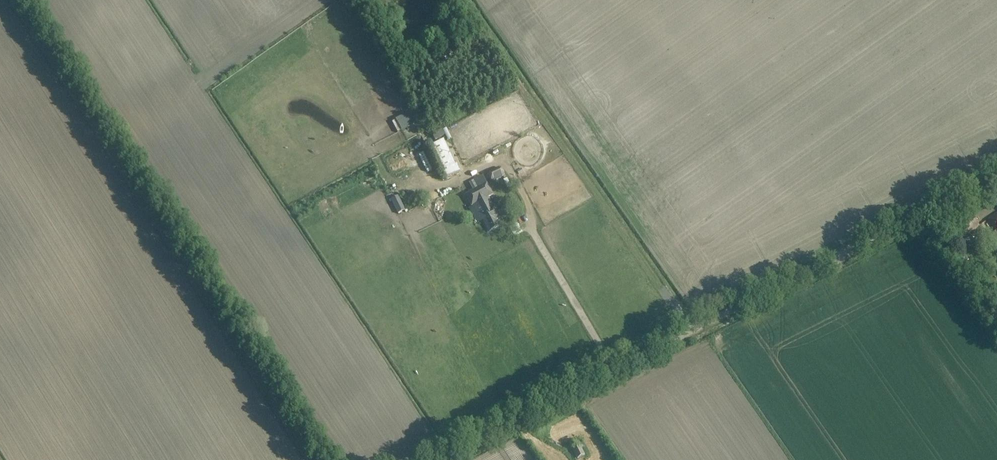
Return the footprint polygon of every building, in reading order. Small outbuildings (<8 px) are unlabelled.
[(409,127),(414,124),(408,114),(404,117),(409,127)] [(435,141),(445,136),(442,130),(432,134),(435,141)] [(444,139),(430,146),(446,178),(460,171),(457,164),(456,165),(444,139)] [(432,154),(424,158),(427,165),(435,161),(432,154)] [(410,168),(415,165),(412,158),(406,160),(410,168)] [(488,174),(491,182),(504,176),(505,173),(503,170),(502,169),(488,174)] [(477,184),(475,185),(470,188),(472,191),(464,195),(471,206),(475,204),(489,231),(499,226),(496,220),(501,218),(495,206),(491,208),(487,198),(493,195),(486,183),(478,187),(477,184)] [(506,217),(510,213),(504,208),(500,212),(506,217)] [(996,233),(996,212),(987,218),(995,230),(993,231),(995,234),(996,232),(996,233)] [(586,454),(592,450),(587,442),(581,446),(586,454)] [(577,459),(585,455),(580,445),(571,449),(577,459)]
